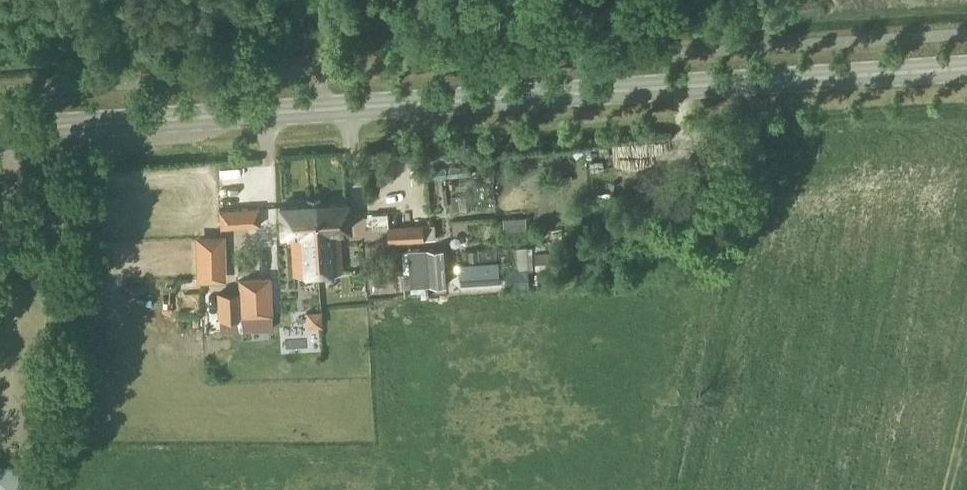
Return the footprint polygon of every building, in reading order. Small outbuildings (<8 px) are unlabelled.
[(233,182),(234,205),(279,203),(277,172),(255,173),(256,181),(233,182)] [(465,196),(451,198),(453,215),(467,214),(465,196)] [(317,273),(313,199),(306,199),(306,205),(278,207),(280,234),(291,233),(293,274),(317,273)] [(313,199),(317,273),(341,272),(339,230),(348,230),(347,203),(319,204),(319,199),(313,199)] [(218,207),(219,228),(259,227),(257,206),(218,207)] [(503,225),(504,234),(526,233),(525,222),(514,223),(514,225),(503,225)] [(388,226),(390,243),(425,241),(424,224),(388,226)] [(271,262),(270,234),(232,236),(233,264),(271,262)] [(199,241),(200,281),(224,281),(223,240),(199,241)] [(425,250),(428,286),(447,285),(444,248),(425,250)] [(428,286),(425,250),(409,251),(411,288),(428,286)] [(501,250),(502,270),(528,269),(528,250),(501,250)] [(468,251),(469,262),(478,261),(478,251),(468,251)] [(459,264),(461,285),(500,282),(499,261),(459,264)] [(581,268),(576,276),(585,283),(591,275),(581,268)] [(507,273),(508,288),(529,287),(528,272),(507,273)] [(245,279),(246,314),(271,313),(270,278),(245,279)] [(46,469),(0,466),(0,489),(44,489),(46,469)]
